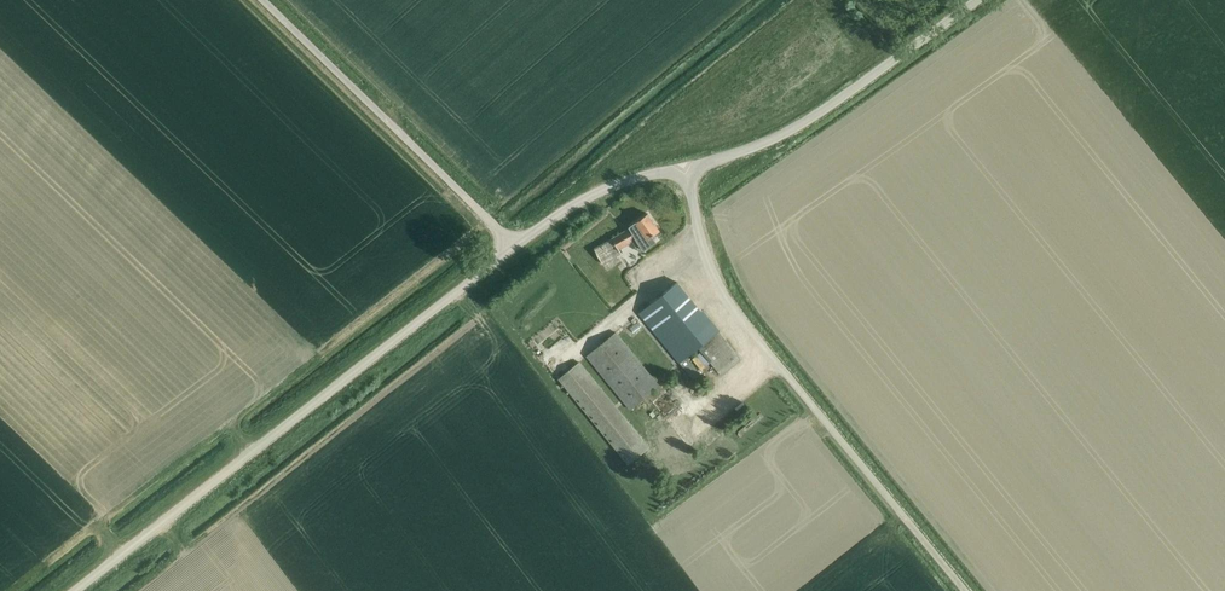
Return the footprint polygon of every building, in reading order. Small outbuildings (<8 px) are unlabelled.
[(651,237),(659,231),(647,214),(629,227),(630,228),(593,249),(602,264),(621,254),(618,250),(636,239),(637,242),(643,250),(655,242),(651,237)] [(677,283),(639,313),(679,363),(698,348),(717,371),(725,365),(728,369),(740,359),(677,283)] [(630,409),(659,386),(616,333),(587,356),(630,409)] [(628,465),(649,448),(579,363),(559,379),(628,465)] [(678,418),(677,418),(675,418),(674,418),(672,418),(671,418),(669,419),(668,419),(666,420),(665,421),(664,422),(663,423),(662,424),(661,425),(660,426),(659,428),(659,429),(658,431),(658,432),(658,434),(657,435),(657,437),(658,438),(658,440),(658,441),(659,443),(660,444),(660,445),(662,448),(663,449),(665,449),(666,450),(667,451),(668,452),(670,452),(671,453),(674,453),(675,453),(677,453),(678,453),(680,452),(681,452),(682,451),(684,451),(685,450),(686,449),(687,448),(688,447),(689,446),(690,444),(691,443),(691,442),(692,440),(692,439),(692,437),(693,436),(693,434),(692,432),(692,431),(692,430),(691,428),(690,427),(690,425),(689,424),(688,423),(686,422),(685,421),(684,420),(683,419),(681,419),(680,418),(678,418)]
